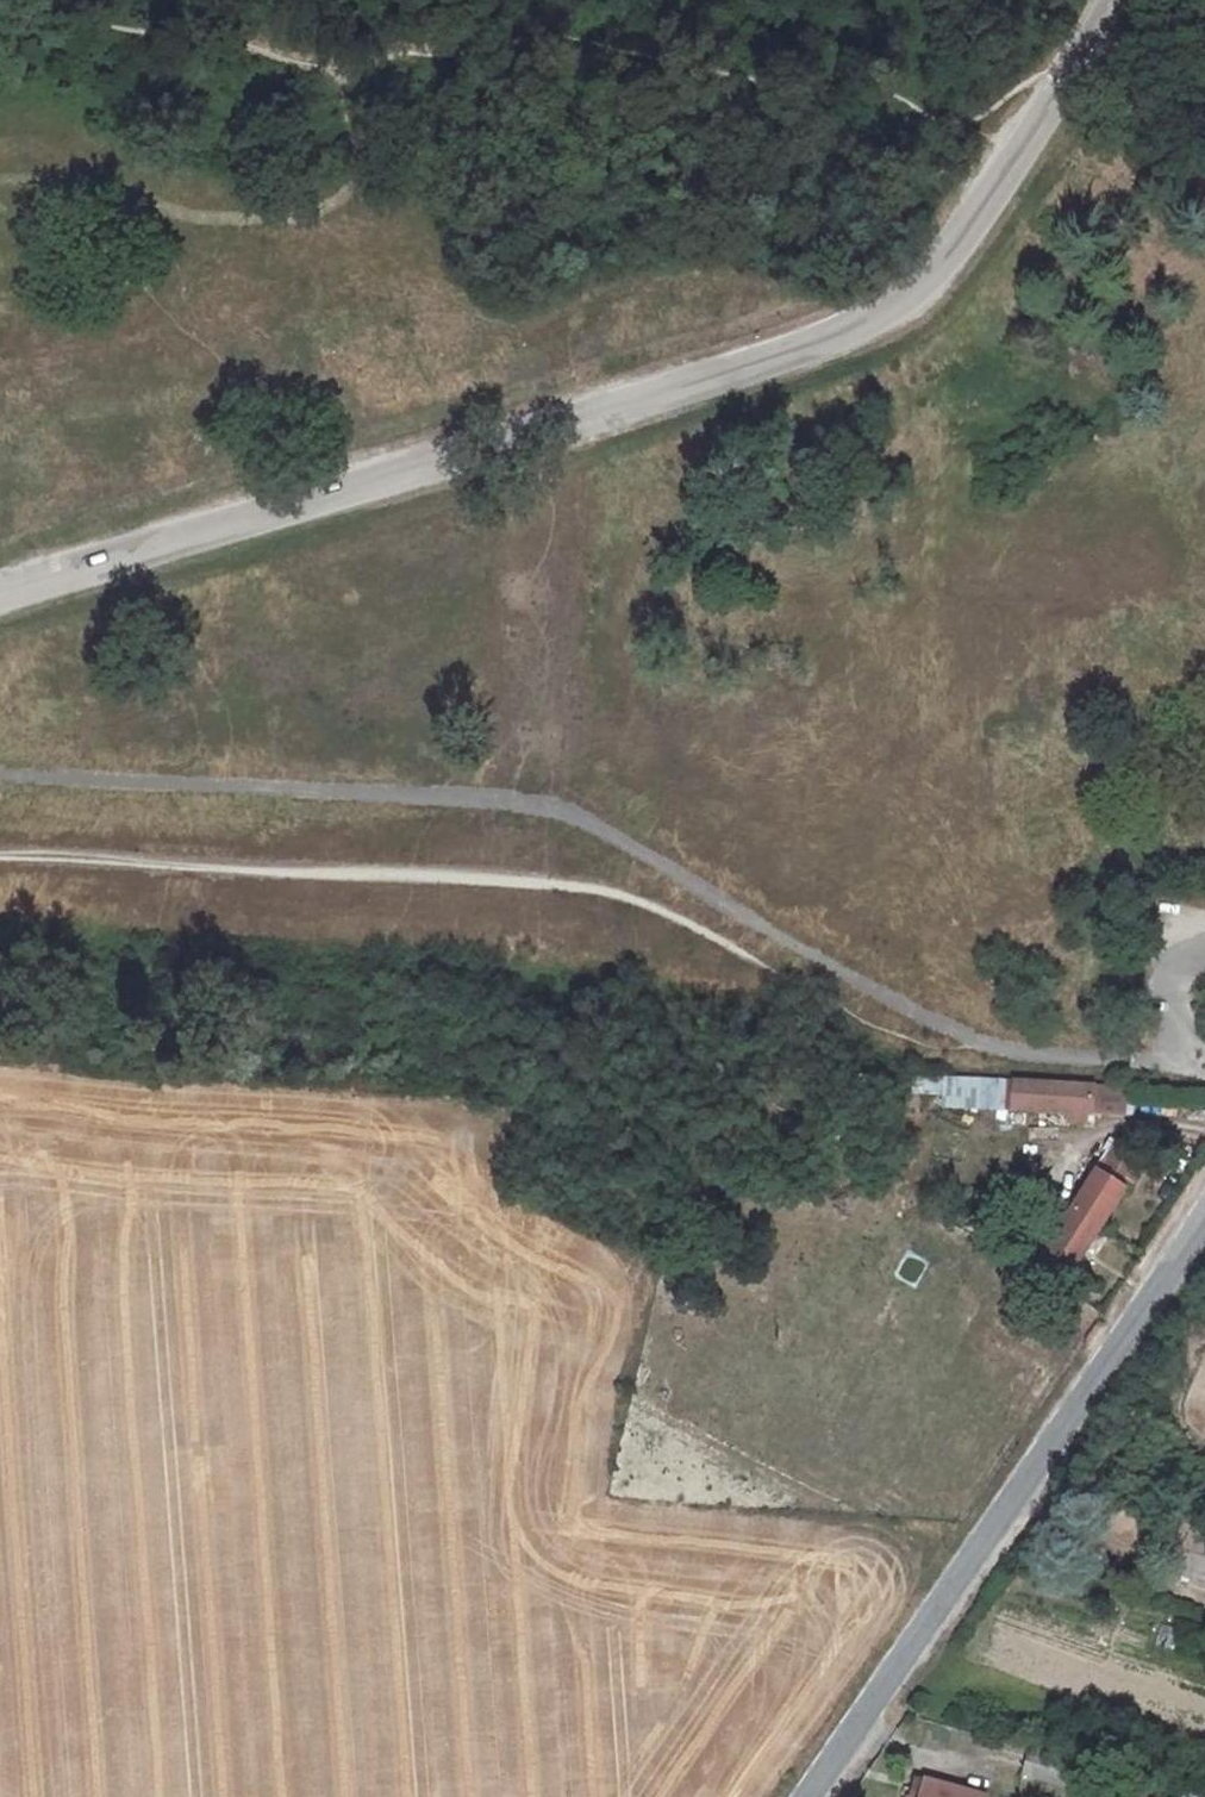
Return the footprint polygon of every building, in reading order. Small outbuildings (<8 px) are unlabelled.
[(1006,1079),(1004,1109),(1121,1115),(1122,1087),(1006,1079)] [(1108,1158),(1045,1254),(1077,1274),(1140,1180),(1108,1158)] [(1184,1526),(1171,1570),(1204,1580),(1204,1533),(1184,1526)] [(1028,1753),(1022,1776),(1069,1789),(1075,1765),(1028,1753)] [(983,1796),(923,1780),(919,1796),(983,1796)]
